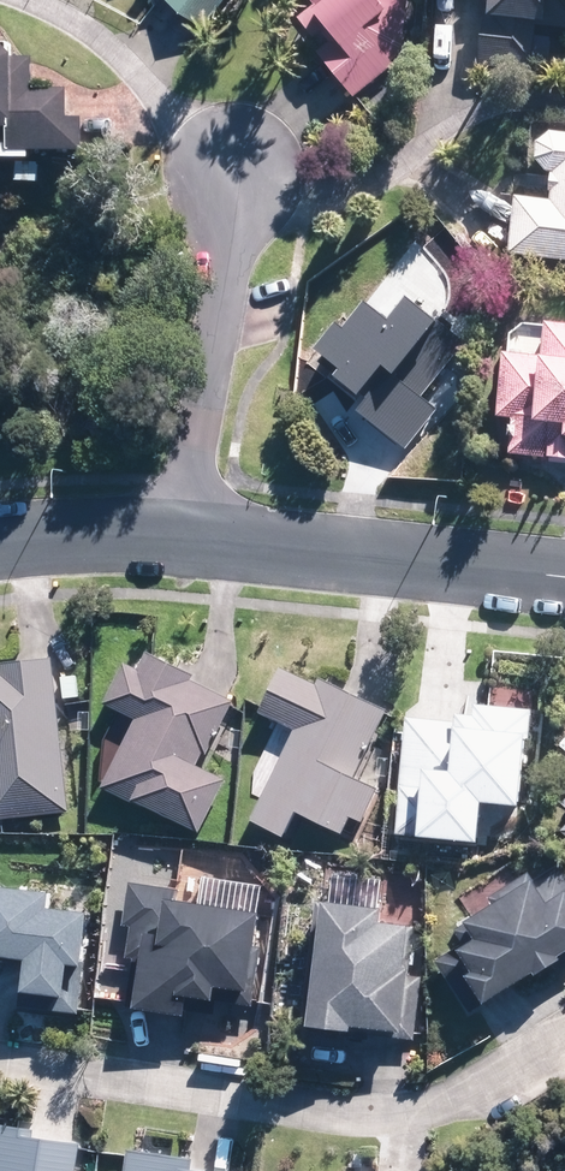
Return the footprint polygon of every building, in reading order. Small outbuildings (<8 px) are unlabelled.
[(192,25),(213,0),(163,0),(192,25)] [(405,0),(305,0),(317,17),(311,22),(336,56),(322,66),(348,101),(395,66),(390,58),(402,49),(405,0)] [(477,6),(475,71),(528,74),(529,32),(555,33),(557,0),(474,0),(477,6)] [(75,155),(76,118),(64,117),(65,93),(28,93),(28,64),(0,64),(1,48),(0,48),(0,153),(75,155)] [(544,139),(533,146),(532,167),(545,178),(547,178),(546,206),(511,204),(507,267),(564,270),(564,140),(544,139)] [(427,298),(325,404),(355,435),(388,400),(421,432),(455,398),(421,365),(457,328),(427,298)] [(539,329),(538,362),(496,361),(494,426),(504,426),(503,444),(509,444),(509,463),(564,465),(564,330),(539,329)] [(185,674),(142,655),(133,672),(118,665),(99,708),(128,720),(95,798),(192,839),(218,778),(196,769),(227,697),(184,678),(185,674)] [(0,662),(0,821),(63,815),(48,657),(0,662)] [(382,713),(314,679),(309,690),(274,672),(253,714),(290,732),(245,824),(277,839),(289,816),(335,838),(344,819),(357,825),(374,791),(350,779),(382,713)] [(480,697),(465,697),(463,723),(395,720),(390,843),(468,846),(469,811),(516,813),(520,712),(479,710),(480,697)] [(556,864),(526,882),(521,874),(482,899),(486,905),(454,925),(463,940),(430,961),(455,1000),(464,995),(472,1008),(524,976),(527,980),(552,965),(550,962),(564,953),(564,878),(556,864)] [(172,886),(122,882),(120,926),(125,926),(122,961),(131,962),(127,1015),(180,1018),(181,1005),(205,1007),(206,993),(245,995),(251,906),(171,901),(172,886)] [(0,888),(0,961),(15,962),(14,996),(55,997),(55,1015),(76,1016),(81,912),(43,911),(44,890),(0,888)] [(378,909),(312,905),(308,975),(303,975),(299,1032),(344,1035),(344,1031),(393,1034),(392,1039),(410,1041),(414,973),(407,972),(410,927),(377,925),(378,909)] [(0,1125),(0,1170),(72,1170),(75,1145),(24,1140),(26,1127),(0,1125)] [(120,1154),(118,1170),(185,1170),(186,1160),(120,1154)]
